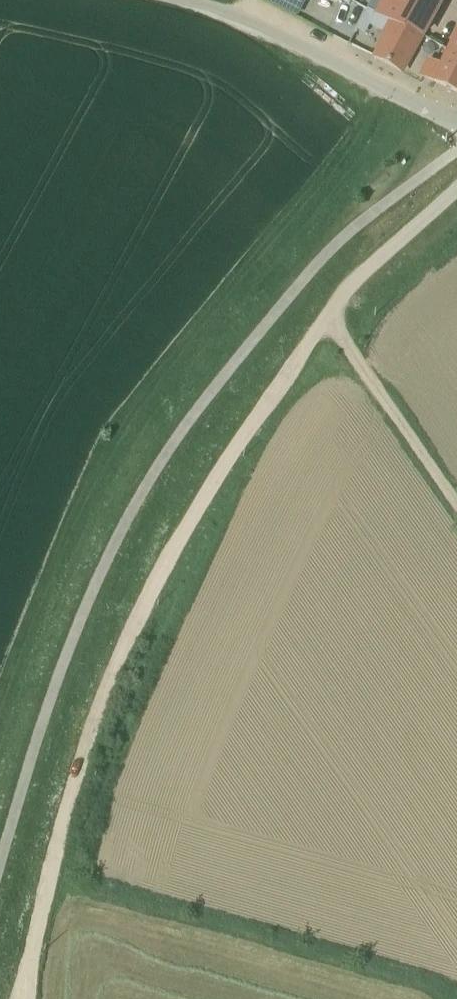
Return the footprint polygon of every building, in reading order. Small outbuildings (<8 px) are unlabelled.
[(304,0),(274,0),(271,6),(295,18),(304,0)] [(399,78),(442,0),(383,0),(371,22),(390,33),(372,64),(399,78)] [(439,74),(427,68),(420,83),(442,100),(456,104),(456,37),(439,74)]
